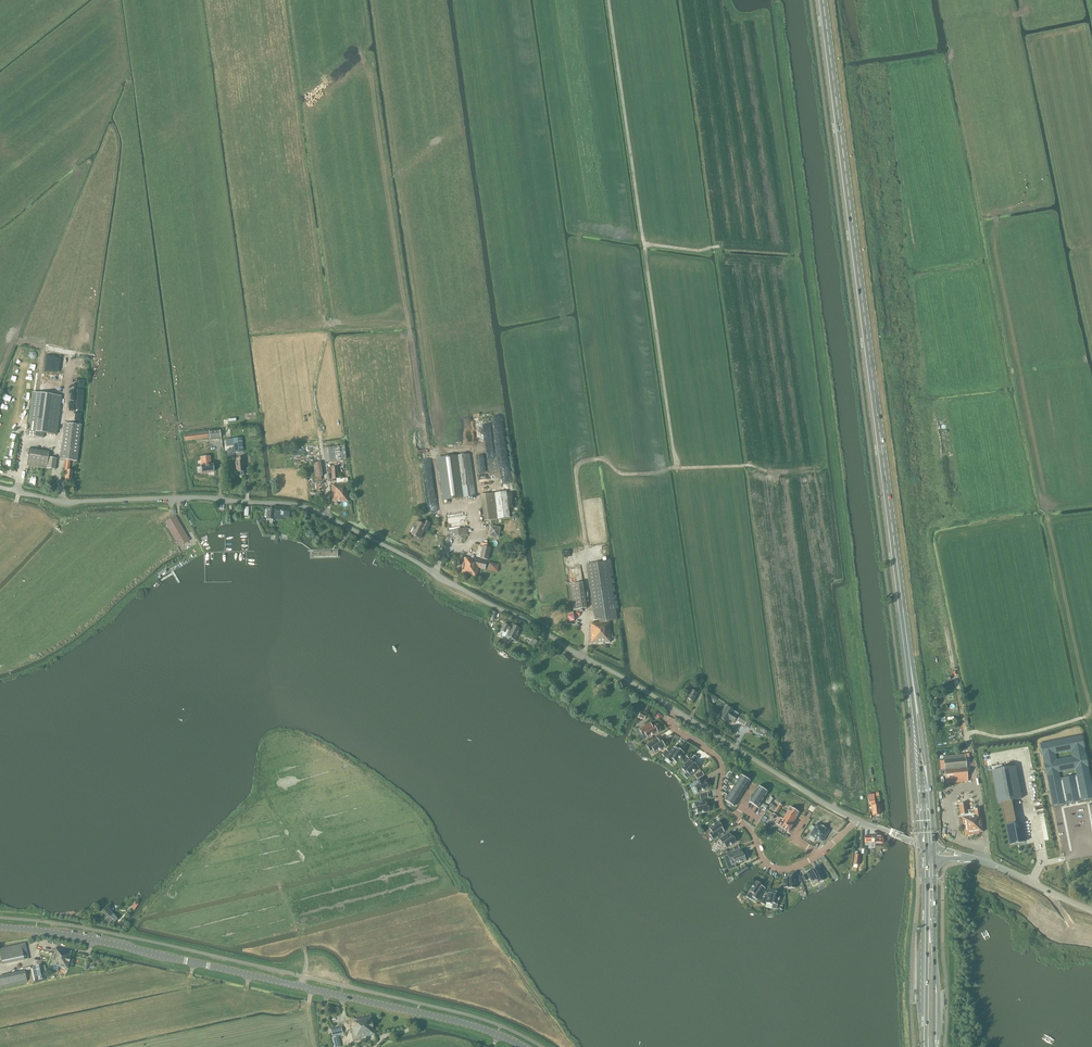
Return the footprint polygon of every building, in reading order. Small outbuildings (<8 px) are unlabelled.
[(33,393),(27,436),(43,438),(44,432),(56,434),(61,396),(33,393)] [(67,460),(71,461),(77,462),(82,426),(65,423),(61,459),(67,460)] [(210,439),(221,438),(220,430),(209,432),(210,439)] [(185,441),(209,438),(208,433),(184,436),(185,441)] [(242,438),(226,440),(227,447),(234,446),(234,452),(243,451),(242,438)] [(345,446),(335,447),(336,460),(347,459),(345,446)] [(336,461),(336,460),(335,447),(324,448),(326,462),(336,461)] [(26,466),(47,469),(48,458),(49,452),(29,449),(26,466)] [(470,454),(439,458),(445,501),(476,497),(470,454)] [(210,457),(200,458),(201,467),(200,467),(201,473),(213,472),(212,465),(211,465),(210,457)] [(57,459),(48,458),(47,469),(55,470),(57,459)] [(237,463),(236,463),(237,473),(238,476),(244,475),(243,462),(244,462),(243,458),(236,459),(237,463)] [(317,480),(322,480),(322,476),(323,476),(321,463),(315,463),(317,480)] [(333,501),(348,501),(348,484),(343,484),(343,480),(338,480),(338,484),(337,484),(337,485),(333,485),(333,501)] [(509,491),(495,493),(499,519),(512,518),(509,491)] [(485,521),(499,519),(495,493),(481,495),(485,521)] [(289,517),(289,508),(276,507),(276,509),(268,509),(266,509),(265,517),(267,517),(267,519),(276,520),(276,516),(289,517)] [(179,547),(190,541),(176,516),(165,523),(179,547)] [(427,532),(431,524),(426,521),(424,525),(418,522),(412,535),(421,539),(425,531),(427,532)] [(490,525),(488,537),(499,539),(501,528),(490,525)] [(468,528),(449,531),(450,538),(469,535),(468,528)] [(358,539),(355,545),(361,548),(364,542),(358,539)] [(488,560),(491,548),(484,546),(481,558),(488,560)] [(469,558),(465,558),(462,573),(477,576),(479,568),(486,570),(488,562),(470,558),(469,558)] [(609,562),(587,565),(595,619),(600,619),(600,623),(601,622),(601,626),(594,626),(595,642),(598,642),(598,643),(611,642),(610,626),(609,626),(609,621),(617,620),(609,562)] [(574,610),(587,609),(583,583),(570,585),(574,610)] [(512,628),(505,624),(501,631),(504,632),(502,636),(510,640),(511,638),(516,641),(522,629),(513,625),(512,628)] [(534,638),(530,644),(535,647),(539,642),(534,638)] [(693,702),(698,694),(692,690),(687,698),(693,702)] [(735,723),(739,717),(733,713),(734,711),(727,707),(720,718),(728,722),(729,719),(735,723)] [(745,726),(748,720),(741,716),(738,721),(745,726)] [(651,723),(640,729),(643,735),(645,734),(647,738),(658,733),(655,726),(653,727),(651,723)] [(1070,803),(1072,803),(1076,802),(1078,801),(1091,799),(1091,785),(1082,735),(1040,744),(1053,806),(1070,803)] [(647,745),(650,751),(653,749),(656,753),(666,747),(662,740),(660,742),(658,738),(647,745)] [(674,747),(666,758),(672,762),(673,760),(677,763),(684,753),(683,752),(678,748),(677,749),(674,747)] [(944,760),(940,761),(941,769),(945,769),(945,770),(967,767),(967,764),(971,764),(970,754),(944,757),(944,760)] [(690,760),(682,769),(687,773),(685,776),(688,779),(699,767),(694,762),(693,763),(690,760)] [(1003,764),(991,766),(999,804),(1002,803),(1007,826),(1006,826),(1010,845),(1026,842),(1022,823),(1016,824),(1012,801),(1022,799),(1016,767),(1004,769),(1003,764)] [(967,767),(945,770),(947,784),(969,781),(967,767)] [(741,776),(738,781),(747,787),(751,781),(741,776)] [(697,785),(695,786),(699,793),(709,788),(706,781),(704,782),(702,779),(696,782),(697,785)] [(738,781),(735,786),(744,792),(747,787),(738,781)] [(735,786),(732,791),(741,797),(744,792),(735,786)] [(758,787),(755,792),(764,798),(768,793),(758,787)] [(732,791),(728,796),(738,802),(741,797),(732,791)] [(755,792),(752,797),(761,803),(764,798),(755,792)] [(875,795),(869,795),(869,800),(870,804),(872,804),(872,806),(872,810),(873,810),(874,815),(881,815),(880,805),(876,805),(875,804),(876,804),(875,799),(875,795)] [(728,796),(726,801),(735,806),(738,802),(728,796)] [(758,808),(761,803),(752,797),(749,802),(758,808)] [(706,801),(695,803),(695,804),(696,810),(697,810),(698,814),(710,812),(708,804),(707,804),(706,801)] [(961,815),(969,814),(967,803),(959,805),(961,815)] [(791,808),(786,814),(796,820),(797,818),(800,813),(791,808)] [(975,816),(962,818),(965,836),(980,834),(980,832),(984,832),(981,809),(974,810),(975,816)] [(786,814),(783,819),(793,826),(792,825),(796,820),(786,814)] [(781,818),(777,824),(789,832),(793,826),(783,819),(781,818)] [(719,822),(710,828),(712,832),(710,834),(714,840),(718,837),(719,839),(724,835),(723,833),(725,832),(723,829),(724,828),(719,822)] [(830,831),(818,824),(810,836),(819,841),(823,843),(830,831)] [(729,833),(720,839),(724,845),(725,845),(727,848),(737,842),(733,835),(732,836),(729,833)] [(742,850),(728,855),(732,865),(747,860),(744,853),(743,853),(742,850)] [(746,866),(737,872),(740,877),(749,871),(746,866)] [(814,869),(807,872),(814,885),(819,882),(819,883),(825,880),(818,867),(814,869)] [(788,878),(784,879),(784,888),(788,888),(788,889),(796,888),(796,884),(797,884),(797,880),(796,880),(795,876),(788,877),(788,878)] [(750,891),(746,896),(750,899),(752,897),(758,901),(766,889),(762,887),(763,886),(757,881),(750,891)] [(769,893),(766,903),(773,905),(772,908),(777,909),(781,893),(773,891),(773,894),(769,893)] [(137,903),(135,902),(131,908),(132,909),(134,911),(139,904),(137,903)] [(107,906),(102,911),(114,924),(119,919),(107,906)] [(25,944),(0,949),(0,950),(3,965),(25,960),(29,959),(27,949),(26,949),(25,944)] [(68,969),(72,952),(56,948),(51,966),(68,969)] [(42,965),(32,967),(35,981),(45,979),(42,965)] [(28,982),(25,971),(0,977),(0,983),(1,988),(28,982)] [(354,1034),(355,1034),(360,1033),(359,1028),(368,1027),(368,1023),(373,1022),(372,1016),(352,1020),(354,1034)] [(376,1035),(373,1022),(368,1023),(368,1027),(359,1028),(360,1033),(355,1034),(356,1039),(376,1035)] [(338,1037),(343,1035),(342,1028),(331,1031),(335,1046),(340,1046),(338,1037)]
